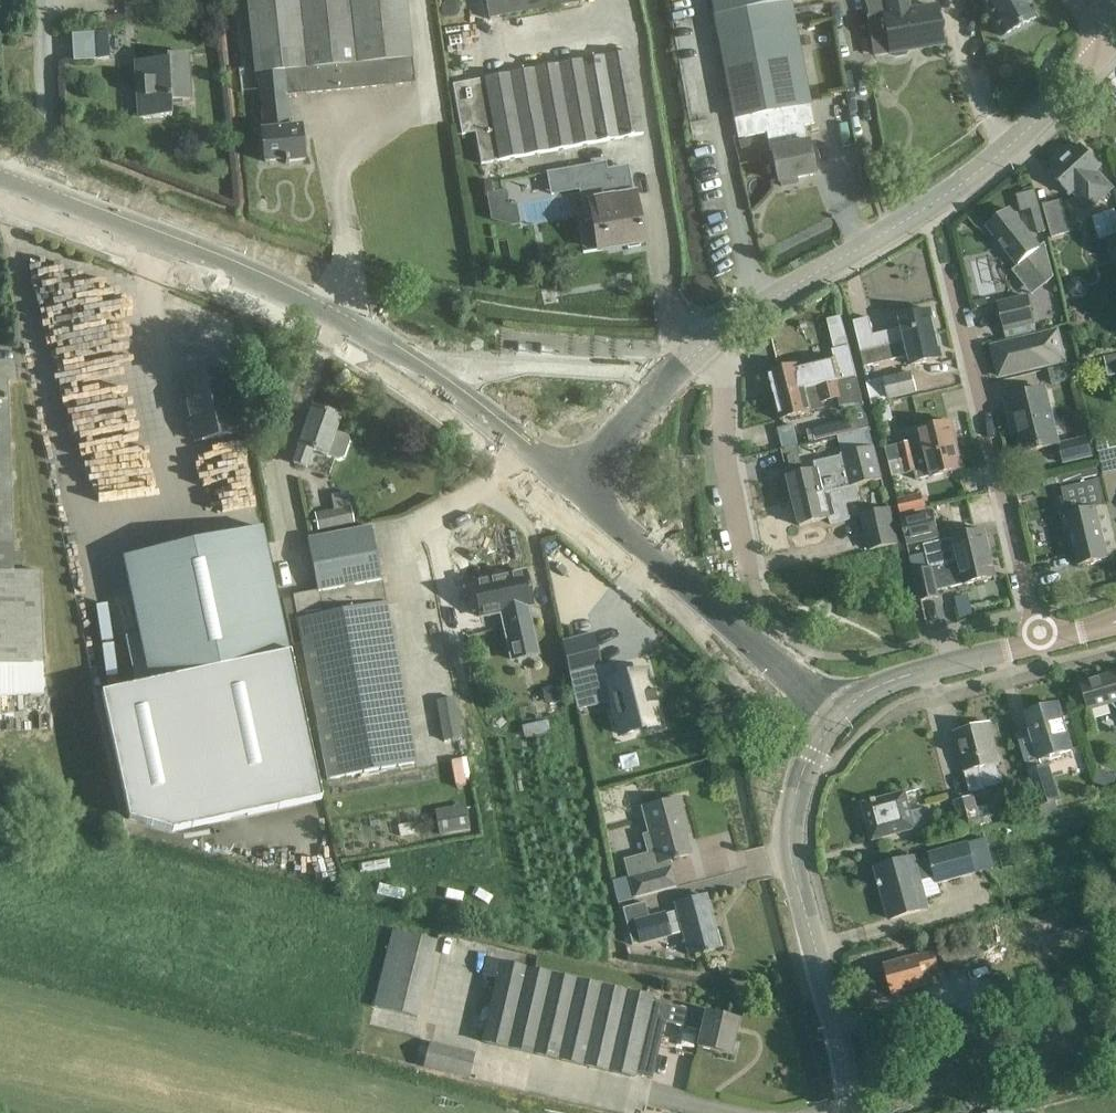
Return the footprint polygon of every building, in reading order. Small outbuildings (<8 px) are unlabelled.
[(263,130),(261,130),(265,162),(285,160),(285,162),(305,159),(302,125),(292,126),(289,95),(415,83),(413,58),(414,58),(407,0),(247,0),(254,74),(257,73),(263,130)] [(488,19),(581,3),(580,0),(485,0),(488,19)] [(791,1),(796,0),(711,0),(714,16),(791,1)] [(875,54),(893,51),(894,54),(896,55),(904,54),(906,52),(905,49),(942,43),(935,6),(909,11),(907,0),(866,0),(875,54)] [(1002,37),(1035,19),(1027,5),(1029,4),(1027,0),(982,0),(1002,37)] [(791,1),(714,16),(733,120),(735,120),(738,138),(768,133),(770,148),(777,182),(779,181),(780,187),(796,184),(795,178),(815,175),(808,141),(807,141),(803,126),(814,125),(810,105),(811,105),(791,1)] [(108,32),(94,32),(95,58),(74,59),(74,60),(108,59),(108,32)] [(629,51),(483,78),(453,84),(462,135),(475,133),(481,164),(644,134),(629,51)] [(188,53),(167,54),(167,59),(136,61),(139,118),(172,116),(171,101),(191,99),(188,53)] [(1070,194),(1071,193),(1090,213),(1115,189),(1097,169),(1101,166),(1081,144),(1050,173),(1070,194)] [(509,206),(506,190),(486,194),(491,220),(511,226),(520,225),(517,205),(509,206)] [(632,193),(590,201),(598,251),(643,243),(638,213),(635,213),(632,193)] [(1061,200),(1043,205),(1051,237),(1070,232),(1061,200)] [(1040,247),(1010,209),(987,227),(1018,265),(1025,259),(1045,284),(1054,277),(1045,243),(1040,247)] [(1093,218),(1100,240),(1115,234),(1115,215),(1114,210),(1093,218)] [(1006,340),(1037,332),(1028,295),(997,302),(1006,340)] [(888,346),(937,335),(931,311),(900,319),(902,328),(874,335),(870,318),(854,322),(861,353),(878,349),(888,346)] [(1057,331),(1038,336),(1037,332),(1006,340),(1007,343),(993,347),(1000,376),(1064,361),(1057,331)] [(878,349),(861,353),(865,367),(909,356),(911,365),(942,357),(937,335),(888,346),(878,349)] [(856,377),(848,346),(832,350),(834,358),(801,366),(800,365),(769,373),(775,397),(814,388),(838,382),(838,381),(856,377)] [(1104,361),(1109,381),(1115,379),(1115,359),(1104,361)] [(1069,365),(1048,370),(1052,386),(1073,381),(1069,365)] [(238,433),(225,370),(217,371),(214,369),(193,374),(191,377),(184,378),(189,403),(191,403),(194,416),(192,417),(197,441),(238,433)] [(911,372),(867,383),(872,405),(916,395),(911,372)] [(0,378),(0,696),(44,695),(43,664),(40,572),(14,572),(7,378),(0,378)] [(814,388),(775,397),(781,420),(812,412),(812,411),(823,408),(822,403),(838,399),(841,411),(853,408),(856,420),(813,430),(815,442),(839,436),(869,429),(856,378),(838,382),(814,388)] [(1045,388),(1005,398),(1010,421),(1017,419),(1020,432),(1018,433),(1023,453),(1059,444),(1045,388)] [(312,406),(299,445),(292,464),(307,469),(314,450),(339,459),(344,457),(350,441),(347,435),(335,431),(340,417),(312,406)] [(890,406),(878,408),(884,434),(896,432),(890,406)] [(885,448),(889,463),(958,446),(952,422),(920,429),(922,439),(885,448)] [(869,429),(839,436),(844,456),(815,462),(817,470),(788,477),(793,501),(853,486),(856,485),(856,486),(881,480),(869,429)] [(1089,437),(1058,445),(1063,465),(1094,457),(1089,437)] [(1098,452),(1110,449),(1109,442),(1096,445),(1098,452)] [(958,446),(889,463),(892,477),(914,471),(916,480),(963,469),(958,446)] [(1099,475),(1096,465),(1058,475),(1061,485),(1099,475)] [(1100,480),(1062,489),(1068,513),(1066,514),(1079,565),(1107,558),(1106,556),(1115,553),(1115,539),(1108,504),(1106,504),(1100,480)] [(853,486),(793,501),(799,525),(830,517),(832,523),(850,519),(846,504),(860,501),(856,486),(856,485),(853,486)] [(922,494),(897,499),(901,516),(925,510),(922,494)] [(349,504),(322,509),(326,531),(353,525),(349,504)] [(891,508),(861,515),(868,549),(898,543),(891,508)] [(933,511),(901,518),(908,546),(939,538),(933,511)] [(293,595),(297,619),(327,780),(416,763),(382,580),(371,525),(308,537),(318,590),(293,595)] [(287,653),(260,529),(125,558),(141,633),(126,636),(135,682),(151,678),(151,683),(102,693),(129,818),(173,831),(321,799),(290,652),(287,653)] [(934,568),(991,556),(985,530),(924,545),(930,569),(934,568)] [(996,576),(991,556),(934,568),(930,569),(912,573),(919,600),(939,595),(938,591),(996,576)] [(529,619),(526,607),(532,605),(525,571),(472,583),(480,617),(508,611),(511,623),(503,625),(510,661),(538,655),(530,619),(529,619)] [(593,634),(562,642),(577,711),(578,711),(574,691),(607,683),(612,702),(621,735),(659,725),(654,704),(656,703),(656,702),(655,702),(653,693),(654,693),(653,692),(651,692),(645,671),(617,678),(613,664),(602,667),(593,634)] [(1083,685),(1090,708),(1115,700),(1115,675),(1083,685)] [(444,741),(462,737),(455,697),(436,700),(444,741)] [(1037,761),(1070,751),(1056,705),(1024,715),(1037,761)] [(969,790),(1006,781),(991,721),(954,731),(969,790)] [(1041,814),(1057,809),(1055,803),(1060,802),(1049,765),(1028,771),(1041,814)] [(1098,770),(1094,783),(1113,790),(1115,779),(1115,776),(1098,770)] [(874,838),(914,828),(929,823),(925,809),(910,814),(904,793),(864,804),(874,838)] [(975,809),(972,797),(953,802),(961,829),(962,829),(964,836),(981,832),(981,831),(993,828),(991,822),(996,821),(990,799),(982,801),(983,807),(975,809)] [(634,899),(676,888),(669,861),(691,856),(683,827),(686,826),(679,799),(642,808),(649,833),(642,835),(646,854),(624,860),(634,899)] [(466,805),(435,810),(439,835),(470,830),(466,805)] [(1019,821),(1031,817),(1029,808),(1016,812),(1019,821)] [(929,855),(931,859),(912,864),(911,859),(875,869),(889,920),(925,910),(918,882),(936,877),(938,884),(992,869),(983,839),(929,855)] [(1115,905),(1115,885),(1106,888),(1111,907),(1115,905)] [(676,904),(677,910),(665,914),(664,913),(648,917),(644,903),(622,909),(632,945),(639,943),(640,945),(671,937),(671,935),(683,931),(689,955),(719,947),(705,896),(676,904)] [(392,931),(373,1007),(417,1018),(436,942),(392,931)] [(892,995),(924,986),(921,974),(939,969),(934,952),(884,966),(892,995)] [(635,1075),(652,1000),(653,997),(626,991),(576,979),(526,968),(485,958),(481,976),(495,979),(481,1042),(608,1072),(634,1078),(635,1075)] [(652,1000),(635,1075),(652,1078),(665,1022),(700,1031),(697,1047),(730,1055),(739,1020),(705,1012),(652,1000)] [(429,1043),(423,1068),(469,1079),(474,1054),(429,1043)]
